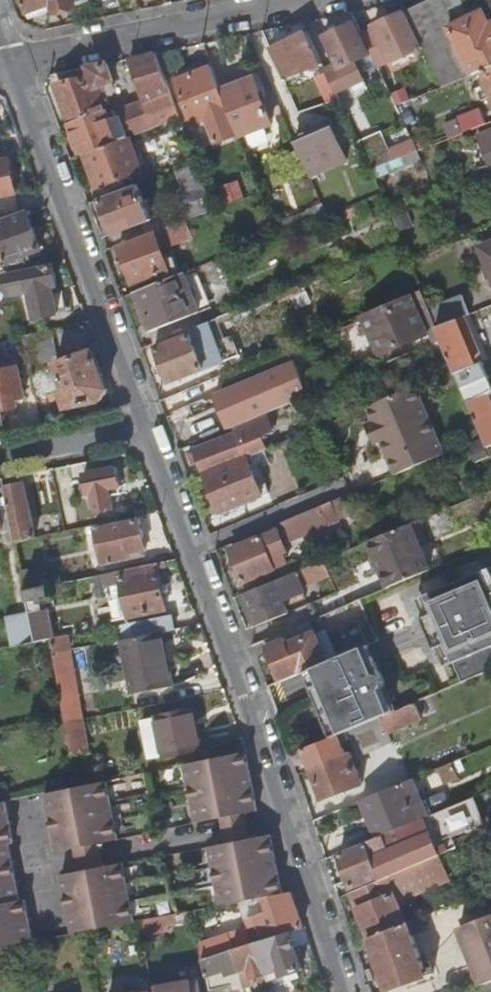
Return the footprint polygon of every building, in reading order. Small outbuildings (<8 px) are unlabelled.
[(28,14),(53,7),(56,17),(77,9),(93,3),(92,0),(23,0),(28,14)] [(422,51),(436,81),(440,89),(482,72),(490,69),(490,23),(490,24),(486,10),(473,15),(469,0),(433,0),(404,14),(422,51)] [(32,25),(56,17),(53,7),(28,14),(32,25)] [(359,35),(370,58),(371,61),(385,55),(389,65),(422,51),(404,14),(359,35)] [(325,38),(337,66),(339,70),(354,64),(370,58),(359,35),(356,26),(325,38)] [(288,45),(299,71),(301,76),(323,67),(310,36),(288,45)] [(288,45),(278,49),(292,80),(301,76),(299,71),(288,45)] [(278,49),(272,52),(285,83),(292,80),(278,49)] [(127,62),(143,104),(166,96),(151,57),(127,62)] [(325,71),(335,95),(363,82),(354,64),(339,70),(337,66),(325,71)] [(56,89),(80,158),(83,157),(116,145),(106,118),(96,92),(114,85),(107,66),(88,70),(91,82),(56,89)] [(482,72),(490,94),(490,69),(482,72)] [(192,129),(203,125),(227,116),(218,92),(210,72),(175,86),(192,129)] [(251,79),(218,92),(227,116),(232,127),(237,140),(270,127),(251,79)] [(415,90),(418,98),(440,89),(436,81),(415,90)] [(143,104),(106,118),(116,145),(128,141),(176,123),(166,96),(143,104)] [(456,121),(462,135),(486,126),(480,112),(456,121)] [(208,137),(232,127),(227,116),(203,125),(208,137)] [(330,128),(293,143),(308,180),(345,165),(330,128)] [(377,139),(357,147),(369,172),(380,168),(414,154),(410,143),(383,154),(377,139)] [(116,145),(83,157),(95,192),(113,186),(115,192),(131,185),(130,179),(140,176),(128,141),(116,145)] [(419,164),(415,154),(414,154),(380,168),(384,179),(419,164)] [(0,165),(0,203),(17,199),(10,162),(0,165)] [(176,209),(182,225),(184,224),(210,214),(194,169),(171,177),(182,207),(176,209)] [(139,189),(91,206),(103,240),(150,223),(139,189)] [(320,208),(271,229),(275,240),(325,219),(320,208)] [(0,225),(0,257),(3,264),(38,251),(24,216),(0,225)] [(182,225),(154,235),(161,254),(192,242),(184,224),(182,225)] [(154,235),(118,249),(133,288),(169,275),(161,254),(154,235)] [(479,251),(490,280),(490,246),(479,251)] [(53,289),(49,267),(3,276),(9,298),(28,294),(34,322),(55,318),(49,290),(53,289)] [(204,268),(197,271),(200,278),(207,275),(204,268)] [(184,276),(136,296),(152,338),(200,318),(184,276)] [(422,295),(366,318),(381,356),(396,349),(395,347),(424,335),(424,333),(414,309),(426,304),(422,295)] [(414,309),(424,333),(436,328),(426,304),(414,309)] [(438,333),(442,343),(455,373),(464,394),(490,383),(490,382),(465,322),(438,333)] [(48,335),(23,341),(35,400),(59,394),(63,413),(97,406),(108,395),(93,355),(56,364),(48,335)] [(191,339),(157,352),(170,388),(205,375),(191,339)] [(213,396),(227,433),(308,399),(292,364),(213,396)] [(0,366),(0,413),(15,410),(14,404),(25,402),(18,366),(5,369),(4,365),(0,366)] [(485,443),(489,452),(490,451),(490,404),(489,400),(490,399),(490,386),(490,383),(464,394),(485,443)] [(394,475),(447,453),(419,384),(366,406),(394,475)] [(196,455),(206,479),(260,455),(265,453),(260,443),(267,440),(262,426),(196,455)] [(260,455),(206,479),(222,517),(265,499),(253,474),(266,468),(260,455)] [(116,470),(83,477),(87,496),(92,495),(96,515),(113,511),(109,492),(120,489),(116,470)] [(2,482),(15,543),(35,539),(23,477),(2,482)] [(351,520),(344,501),(281,528),(288,546),(328,529),(325,522),(336,518),(338,524),(351,520)] [(136,523),(92,532),(99,567),(138,559),(137,553),(143,552),(136,523)] [(357,551),(375,597),(406,584),(418,579),(399,533),(357,551)] [(278,535),(231,554),(245,588),(275,576),(274,575),(270,563),(283,558),(286,557),(278,535)] [(15,543),(25,592),(46,588),(35,539),(15,543)] [(418,579),(434,617),(443,614),(441,609),(490,588),(490,549),(418,579)] [(270,563),(274,575),(287,570),(283,558),(270,563)] [(147,567),(102,577),(107,599),(112,624),(165,613),(156,571),(148,573),(147,567)] [(274,586),(278,596),(315,581),(311,570),(274,586)] [(107,599),(102,577),(91,579),(96,601),(107,599)] [(418,579),(406,584),(422,622),(434,617),(418,579)] [(245,598),(258,632),(288,619),(278,596),(274,586),(245,598)] [(46,588),(25,592),(28,607),(39,604),(51,602),(48,588),(46,588)] [(28,607),(29,615),(40,613),(39,604),(28,607)] [(13,619),(19,650),(35,646),(29,615),(13,619)] [(118,629),(121,644),(158,636),(171,633),(168,618),(118,629)] [(434,620),(392,638),(398,652),(440,634),(434,620)] [(250,650),(265,689),(303,673),(324,664),(309,625),(250,650)] [(454,640),(470,678),(490,669),(490,625),(454,640)] [(121,644),(119,644),(130,697),(170,689),(158,636),(121,644)] [(52,646),(54,660),(69,657),(71,657),(68,643),(52,646)] [(368,645),(324,664),(303,673),(313,697),(316,696),(323,713),(320,714),(329,738),(338,735),(347,731),(349,731),(383,717),(389,714),(380,690),(382,689),(384,684),(368,645)] [(69,657),(54,660),(66,717),(67,726),(82,723),(69,657)] [(389,714),(383,717),(388,731),(389,734),(423,721),(417,703),(389,714)] [(153,719),(161,760),(162,761),(197,753),(189,712),(153,719)] [(383,717),(349,731),(357,752),(371,746),(369,738),(388,731),(383,717)] [(148,763),(161,760),(153,719),(139,723),(148,763)] [(67,726),(74,760),(89,757),(82,723),(67,726)] [(347,731),(338,735),(341,744),(349,741),(347,731)] [(303,749),(311,770),(345,757),(341,744),(338,735),(329,738),(310,746),(303,749)] [(293,741),(297,751),(303,749),(310,746),(307,736),(293,741)] [(362,785),(351,754),(345,757),(311,770),(323,800),(362,785)] [(242,755),(181,768),(193,827),(218,821),(243,816),(254,814),(242,755)] [(404,784),(363,801),(378,839),(419,822),(404,784)] [(79,789),(42,798),(54,855),(71,851),(96,846),(114,842),(102,785),(79,789)] [(31,945),(22,904),(18,905),(6,848),(11,847),(3,806),(0,807),(0,952),(31,945)] [(454,807),(427,819),(433,834),(460,823),(454,807)] [(243,816),(218,821),(221,836),(224,847),(248,842),(246,831),(243,816)] [(378,839),(342,854),(355,887),(397,870),(399,874),(440,857),(458,850),(455,842),(438,848),(433,834),(427,819),(419,822),(378,839)] [(224,847),(207,851),(219,908),(265,898),(281,895),(268,838),(248,842),(224,847)] [(96,846),(71,851),(74,864),(76,876),(101,871),(99,859),(96,846)] [(352,893),(371,941),(407,926),(399,902),(449,881),(440,857),(399,874),(352,893)] [(58,880),(69,938),(89,934),(131,925),(118,867),(101,871),(76,876),(58,880)] [(249,930),(201,946),(204,962),(231,953),(255,945),(290,933),(303,929),(291,893),(281,895),(265,898),(268,913),(246,918),(249,930)] [(138,924),(142,942),(170,937),(169,933),(197,927),(194,913),(138,924)] [(480,986),(490,981),(490,918),(458,931),(480,986)] [(371,941),(368,942),(387,991),(433,972),(431,966),(423,969),(412,940),(426,933),(420,920),(407,926),(371,941)] [(255,945),(272,978),(272,980),(308,970),(290,933),(255,945)] [(231,953),(243,978),(251,975),(257,985),(272,978),(255,945),(231,953)] [(204,962),(206,978),(226,974),(228,982),(236,980),(243,978),(231,953),(204,962)] [(152,991),(198,991),(193,970),(173,975),(175,987),(152,991)] [(236,980),(238,991),(245,991),(243,978),(236,980)]
